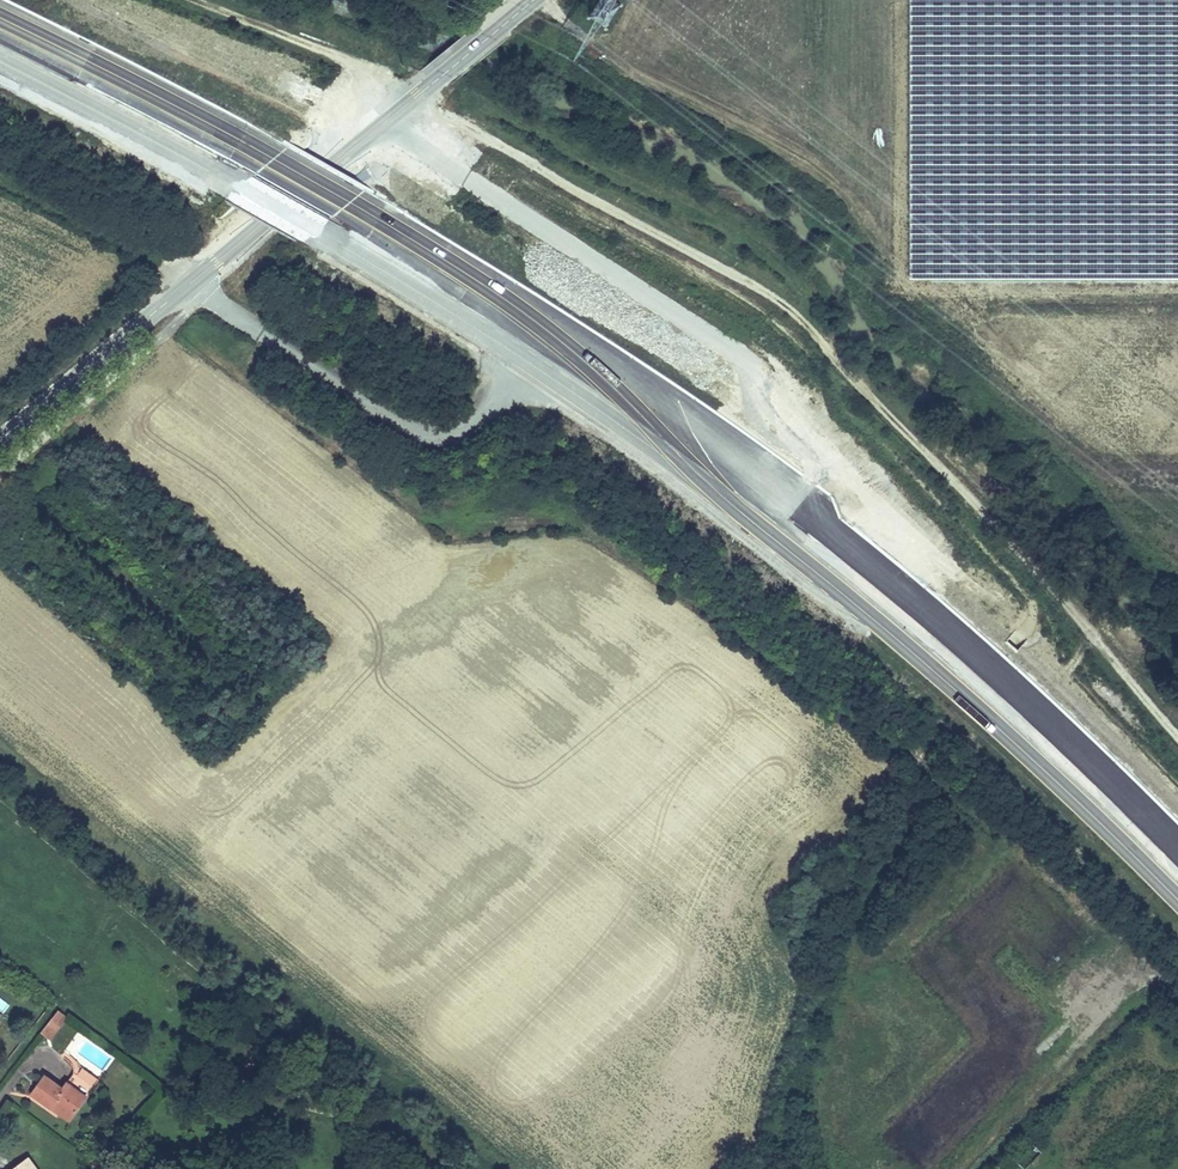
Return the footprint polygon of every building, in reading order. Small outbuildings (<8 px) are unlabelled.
[(50,1040),(68,1017),(60,1012),(43,1035),(50,1040)] [(69,1121),(89,1095),(67,1080),(63,1085),(46,1072),(28,1097),(47,1111),(50,1107),(69,1121)] [(69,1121),(50,1107),(47,1111),(66,1125),(69,1121)] [(30,1155),(8,1168),(40,1168),(30,1155)]
